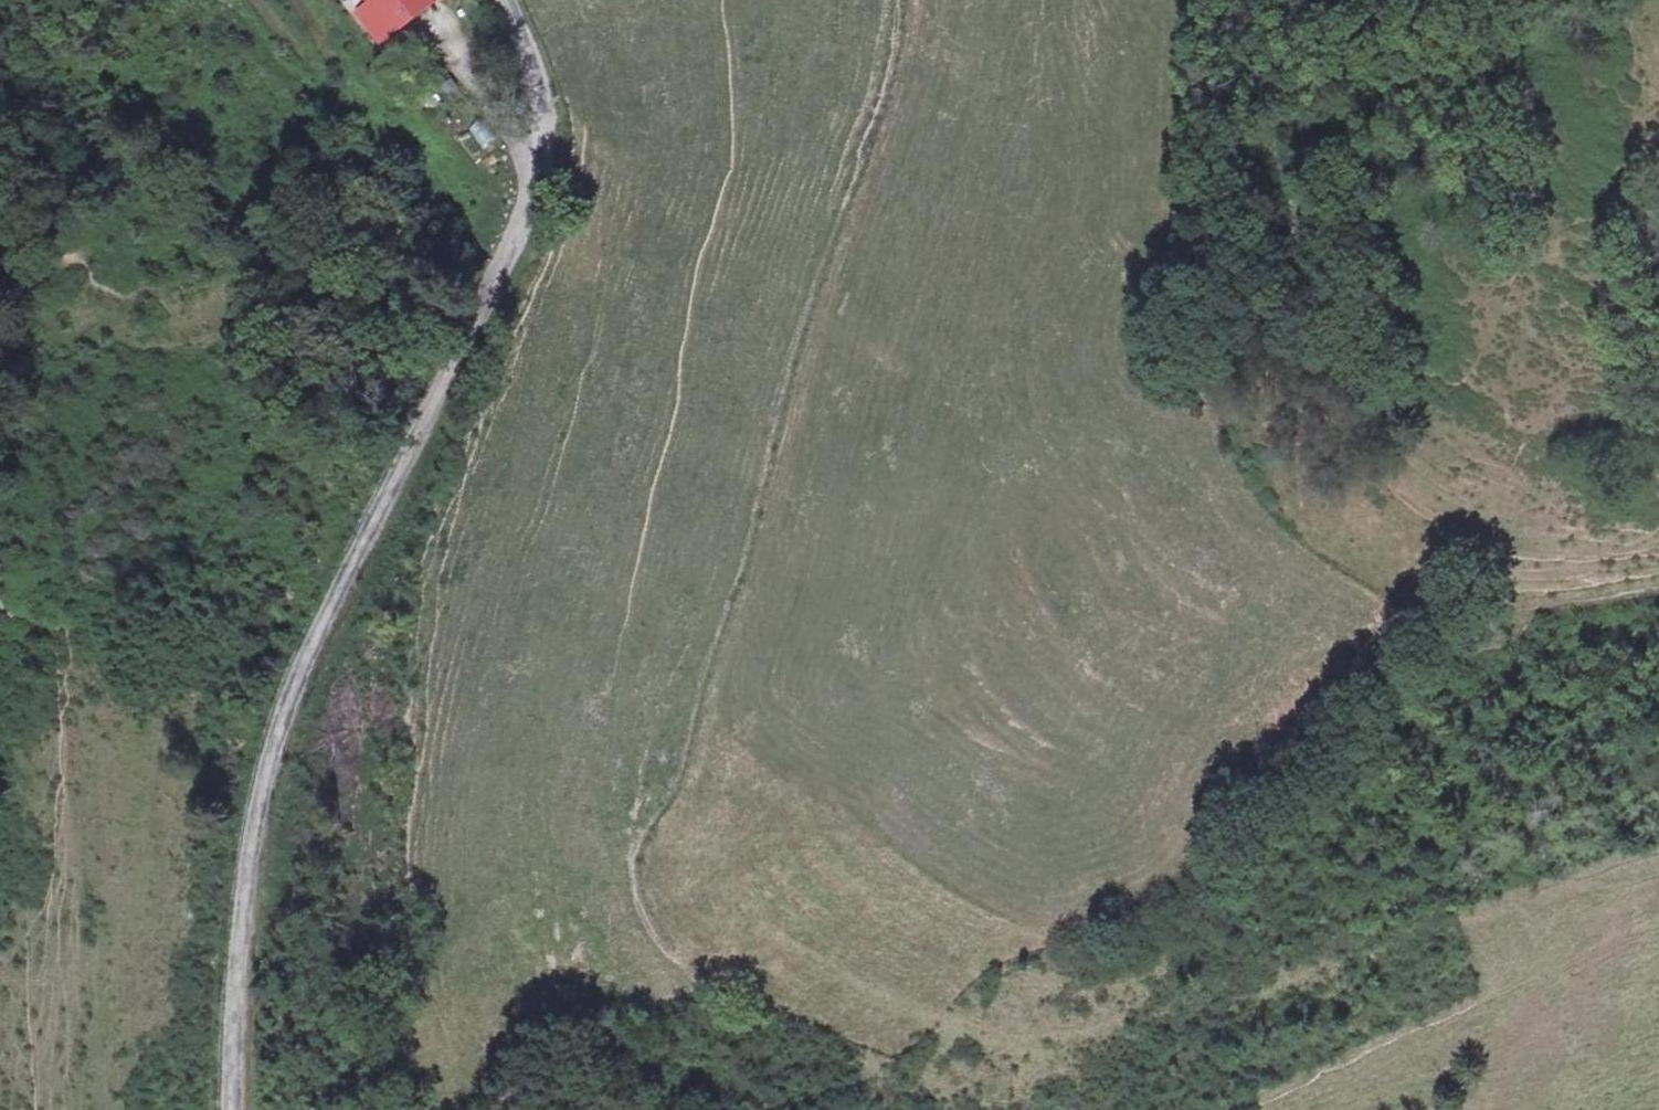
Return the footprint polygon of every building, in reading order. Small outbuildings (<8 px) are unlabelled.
[(349,18),(373,0),(336,0),(349,18)]
